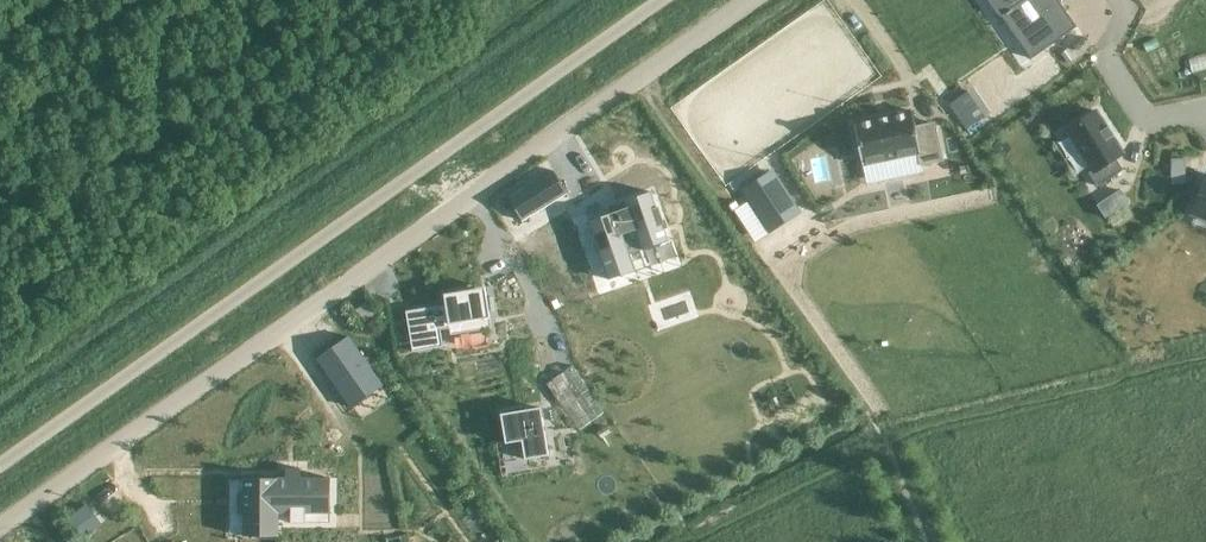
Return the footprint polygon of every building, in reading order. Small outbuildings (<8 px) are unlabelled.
[(1000,14),(998,15),(1000,17),(1006,13),(1006,14),(1012,10),(1011,9),(1013,8),(1041,49),(1030,57),(1031,59),(1077,27),(1058,0),(990,0),(1000,14)] [(854,80),(868,79),(868,70),(822,3),(767,40),(774,50),(777,97),(764,79),(752,87),(746,79),(736,86),(732,86),(742,100),(752,99),(754,118),(755,120),(765,113),(767,140),(775,135),(774,120),(786,120),(785,108),(762,110),(782,96),(780,77),(795,98),(799,98),(802,136),(845,107),(843,84),(856,103),(854,80)] [(973,91),(959,101),(967,113),(959,118),(968,130),(989,115),(973,91)] [(853,123),(862,165),(919,153),(921,165),(942,160),(934,123),(915,127),(912,111),(853,123)] [(1089,172),(1097,186),(1123,170),(1115,158),(1123,153),(1096,111),(1066,130),(1092,170),(1089,172)] [(1200,156),(1171,156),(1171,170),(1200,170),(1200,156)] [(552,169),(508,197),(522,220),(566,192),(552,169)] [(1177,200),(1178,171),(1162,171),(1160,199),(1177,200)] [(768,172),(741,190),(769,233),(796,215),(768,172)] [(586,204),(596,265),(624,261),(620,241),(659,235),(659,237),(661,237),(653,186),(651,186),(651,188),(610,195),(610,193),(608,193),(609,200),(586,204)] [(1129,203),(1120,190),(1109,197),(1118,210),(1129,203)] [(446,321),(487,314),(481,277),(480,273),(464,276),(439,280),(441,291),(401,297),(408,337),(438,332),(436,315),(445,314),(446,321)] [(348,337),(317,359),(352,407),(383,385),(348,337)] [(502,429),(518,427),(521,445),(544,441),(536,394),(497,400),(502,429)] [(279,536),(279,513),(291,513),(291,514),(306,514),(306,513),(323,513),(323,480),(332,480),(332,478),(301,478),(301,469),(286,469),(286,478),(244,478),(244,492),(239,492),(239,513),(244,513),(244,536),(245,536),(246,526),(277,526),(277,536),(279,536)] [(82,537),(101,523),(88,505),(69,519),(82,537)]
